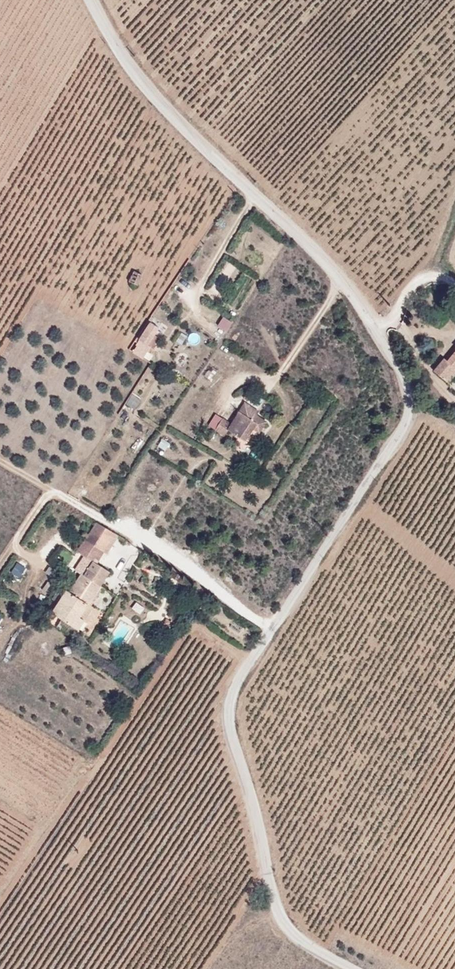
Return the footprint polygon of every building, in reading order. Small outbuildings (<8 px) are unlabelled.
[(128,278),(136,285),(144,276),(135,269),(128,278)] [(151,345),(158,337),(148,329),(142,338),(151,345)] [(454,358),(454,337),(446,349),(443,346),(433,359),(443,367),(451,356),(454,359),(454,358)] [(451,356),(443,367),(447,369),(454,359),(451,356)] [(222,432),(227,425),(235,432),(247,413),(263,424),(267,418),(256,410),(258,407),(244,396),(229,419),(221,412),(212,425),(222,432)] [(263,424),(247,413),(235,432),(243,437),(253,423),(260,428),(263,424)] [(117,536),(94,523),(81,542),(106,556),(117,536)] [(79,575),(98,587),(107,574),(88,561),(79,575)] [(98,587),(79,575),(78,574),(65,593),(63,592),(49,613),(78,631),(80,627),(91,610),(87,607),(99,587),(98,587)]
